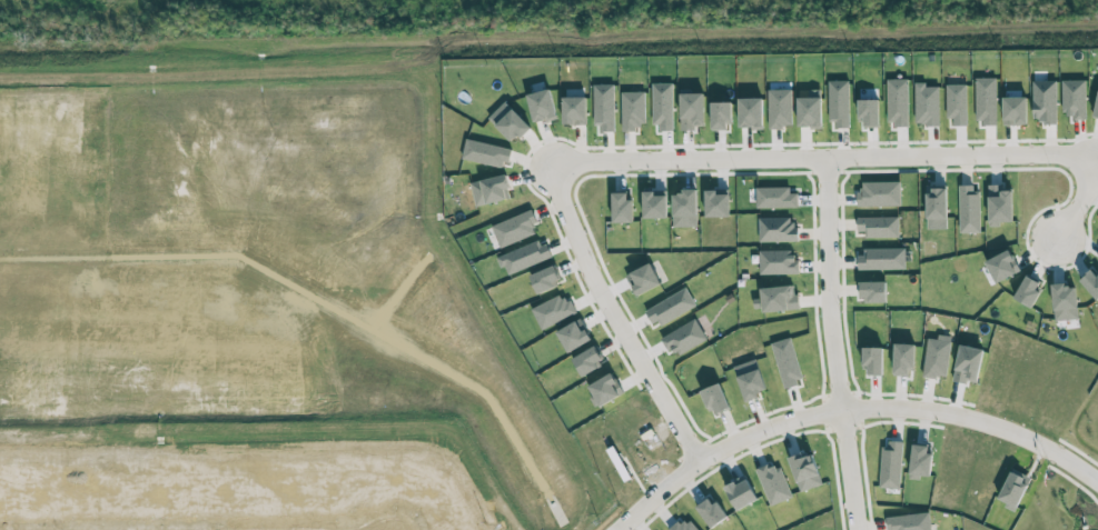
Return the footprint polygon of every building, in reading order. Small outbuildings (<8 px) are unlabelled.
[(997,124),(996,78),(976,78),(977,124),(997,124)] [(888,80),(889,121),(894,121),(896,127),(909,127),(908,79),(888,80)] [(850,80),(830,81),(831,128),(851,128),(850,80)] [(1057,81),(1033,80),(1033,122),(1057,122),(1057,81)] [(1087,119),(1086,80),(1063,80),(1063,112),(1071,112),(1071,120),(1087,119)] [(674,83),(654,84),(655,131),(674,131),(674,83)] [(940,125),(939,87),(926,87),(926,83),(916,83),(916,125),(940,125)] [(614,84),(595,84),(596,132),(615,131),(614,84)] [(967,84),(947,85),(948,119),(954,119),(954,126),(968,126),(967,84)] [(535,124),(558,118),(550,89),(527,95),(535,124)] [(645,92),(622,92),(623,132),(638,131),(638,124),(646,124),(645,92)] [(563,97),(564,125),(587,124),(587,97),(563,97)] [(799,127),(823,126),(822,97),(798,98),(799,127)] [(1028,125),(1028,97),(1004,97),(1004,125),(1028,125)] [(740,128),(764,127),(763,98),(739,99),(740,128)] [(860,100),(861,127),(880,126),(879,99),(860,100)] [(531,127),(507,101),(489,118),(513,143),(531,127)] [(712,103),(713,130),(731,129),(730,102),(712,103)] [(513,150),(467,138),(462,158),(508,170),(513,150)] [(471,183),(476,207),(507,199),(505,189),(510,188),(506,174),(471,183)] [(901,205),(901,182),(863,183),(863,192),(857,192),(858,206),(901,205)] [(981,232),(980,185),(960,186),(961,233),(981,232)] [(1013,190),(1004,191),(1004,185),(989,185),(990,227),(999,227),(999,222),(1014,222),(1013,190)] [(928,218),(948,218),(947,188),(927,188),(928,218)] [(644,219),(667,218),(667,196),(654,196),(654,191),(643,191),(644,219)] [(674,191),(674,216),(698,215),(697,191),(674,191)] [(730,195),(716,195),(716,191),(707,191),(706,216),(729,216),(730,195)] [(614,222),(632,222),(632,192),(613,193),(614,222)] [(492,226),(501,247),(541,230),(532,209),(492,226)] [(866,238),(900,237),(899,216),(857,218),(858,231),(866,231),(866,238)] [(759,218),(760,242),(796,242),(796,217),(759,218)] [(553,257),(545,238),(500,256),(507,275),(553,257)] [(906,269),(906,248),(861,249),(861,269),(906,269)] [(760,275),(800,274),(800,260),(793,260),(793,250),(759,251),(760,275)] [(1019,273),(1011,251),(986,260),(994,282),(1019,273)] [(627,275),(637,296),(661,284),(651,263),(627,275)] [(562,283),(554,265),(530,275),(537,293),(562,283)] [(1097,300),(1097,272),(1094,267),(1080,280),(1097,301),(1097,300)] [(1039,282),(1026,275),(1014,299),(1033,308),(1040,291),(1036,289),(1039,282)] [(887,302),(887,282),(859,282),(859,302),(887,302)] [(1078,319),(1077,284),(1053,285),(1054,320),(1078,319)] [(762,287),(763,312),(800,310),(799,294),(793,294),(792,286),(762,287)] [(697,307),(689,289),(645,308),(653,327),(697,307)] [(571,299),(565,302),(561,295),(532,308),(542,330),(577,313),(571,299)] [(706,340),(697,320),(661,336),(670,356),(706,340)] [(557,332),(569,353),(592,340),(586,329),(583,331),(577,321),(557,332)] [(784,387),(804,382),(792,338),(772,343),(784,387)] [(573,357),(580,374),(604,365),(597,347),(573,357)] [(768,391),(757,359),(734,367),(745,399),(768,391)] [(623,395),(614,374),(587,385),(596,406),(623,395)] [(702,391),(713,416),(731,408),(720,383),(702,391)] [(789,459),(801,492),(823,484),(812,451),(789,459)] [(791,500),(783,464),(759,469),(768,505),(791,500)] [(997,501),(1016,510),(1031,478),(1012,469),(997,501)] [(726,488),(737,511),(758,500),(747,477),(726,488)] [(929,512),(886,518),(888,529),(932,529),(929,512)]
